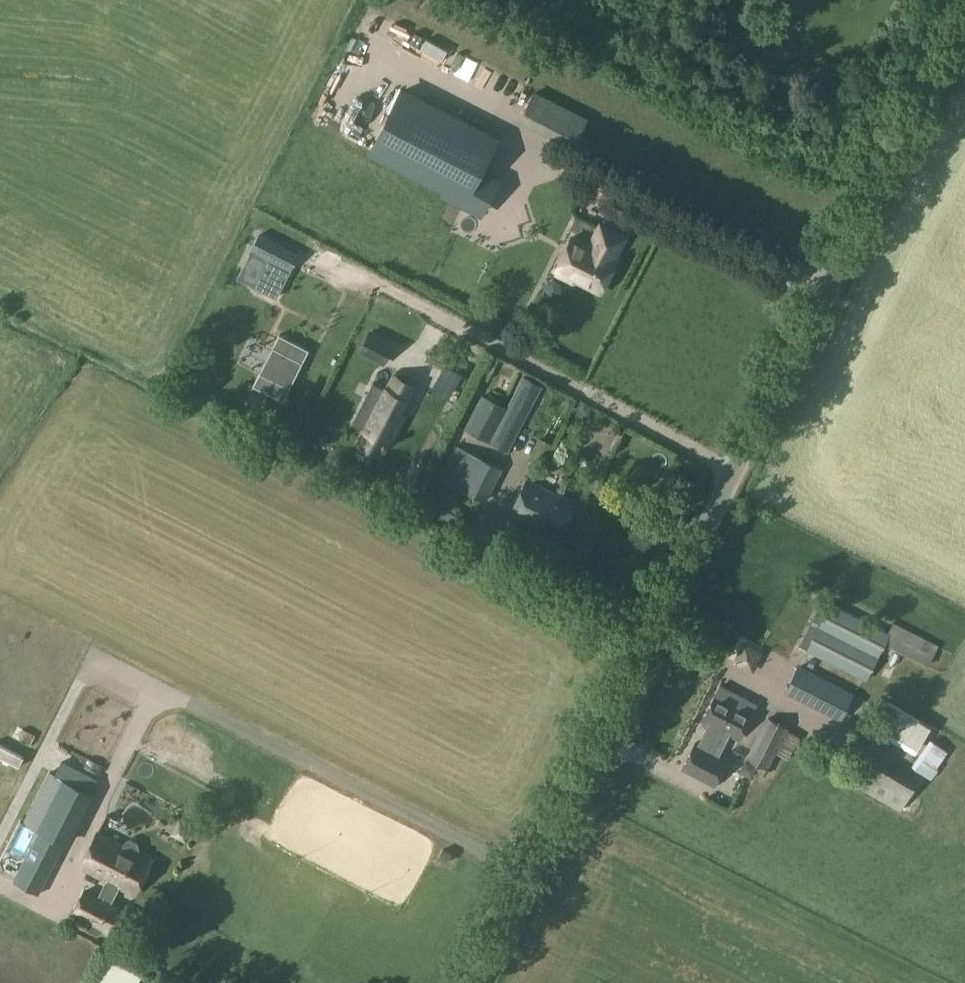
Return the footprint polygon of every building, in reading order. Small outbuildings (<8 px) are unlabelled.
[(496,138),(402,90),(371,151),(445,189),(443,193),(481,212),(498,181),(479,171),(496,138)] [(575,149),(590,118),(536,91),(521,123),(575,149)] [(615,257),(626,236),(601,223),(590,245),(573,236),(557,269),(559,270),(558,272),(574,281),(578,279),(601,291),(618,258),(615,257)] [(559,301),(566,288),(552,279),(544,293),(559,301)] [(384,363),(396,340),(370,327),(358,350),(384,363)] [(279,335),(254,385),(283,400),(309,349),(279,335)] [(345,423),(337,437),(361,450),(369,435),(370,435),(393,389),(392,389),(399,374),(375,362),(368,376),(364,374),(341,421),(345,423)] [(509,452),(543,386),(523,376),(521,379),(507,372),(493,397),(483,392),(464,428),(509,452)] [(486,502),(503,468),(455,444),(438,479),(486,502)] [(559,537),(576,504),(528,479),(511,513),(559,537)] [(448,528),(469,514),(459,502),(439,515),(448,528)] [(867,680),(885,644),(928,666),(939,645),(894,622),(889,631),(822,598),(799,645),(867,680)] [(63,652),(41,642),(49,623),(16,609),(4,638),(7,639),(0,657),(0,799),(63,652)] [(750,672),(754,648),(733,645),(730,669),(750,672)] [(841,719),(855,693),(799,665),(786,691),(841,719)] [(742,704),(745,697),(721,685),(703,720),(710,724),(701,743),(697,741),(683,768),(715,784),(729,758),(720,753),(730,734),(738,737),(752,710),(742,704)] [(915,753),(931,725),(888,701),(872,728),(915,753)] [(788,759),(800,736),(789,730),(790,727),(767,716),(746,757),(768,768),(770,764),(779,768),(785,757),(788,759)] [(937,767),(948,751),(930,739),(911,765),(933,780),(940,769),(937,767)] [(855,775),(851,782),(901,810),(910,794),(919,779),(869,750),(865,757),(856,752),(845,770),(855,775)] [(38,893),(97,780),(61,762),(29,824),(39,829),(13,880),(38,893)] [(125,840),(123,845),(98,832),(80,866),(107,880),(118,886),(133,893),(151,859),(136,852),(139,847),(137,843),(130,839),(125,840)] [(447,863),(453,853),(442,848),(437,858),(447,863)] [(110,901),(118,886),(107,880),(99,896),(85,889),(73,913),(89,921),(87,925),(89,929),(97,933),(101,932),(103,928),(113,933),(125,909),(110,901)]
